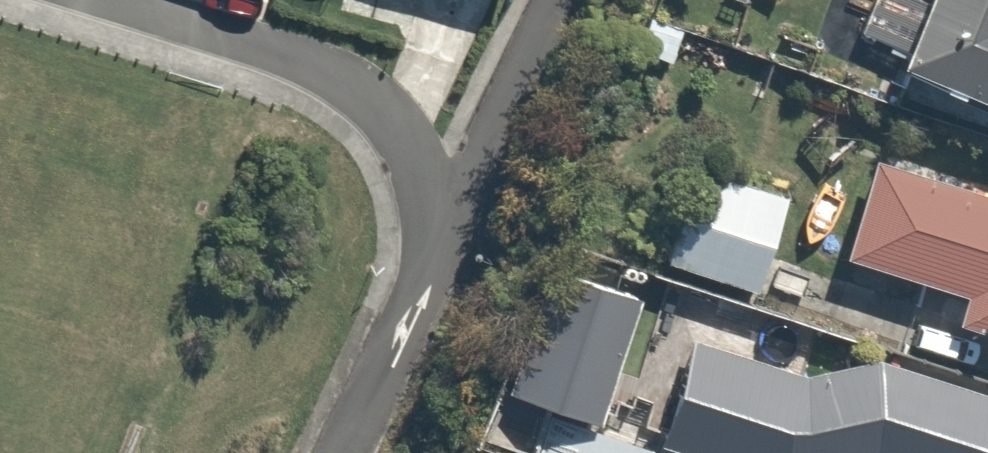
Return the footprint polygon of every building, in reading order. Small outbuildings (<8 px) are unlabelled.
[(861,42),(987,96),(987,0),(878,0),(861,42)] [(850,258),(974,296),(965,328),(987,335),(987,185),(882,153),(850,258)] [(764,299),(795,195),(692,165),(662,269),(764,299)] [(539,331),(517,395),(595,422),(617,358),(539,331)] [(763,387),(778,452),(987,452),(987,392),(881,360),(763,387)] [(476,445),(499,452),(648,452),(540,415),(536,426),(489,409),(476,445)]
